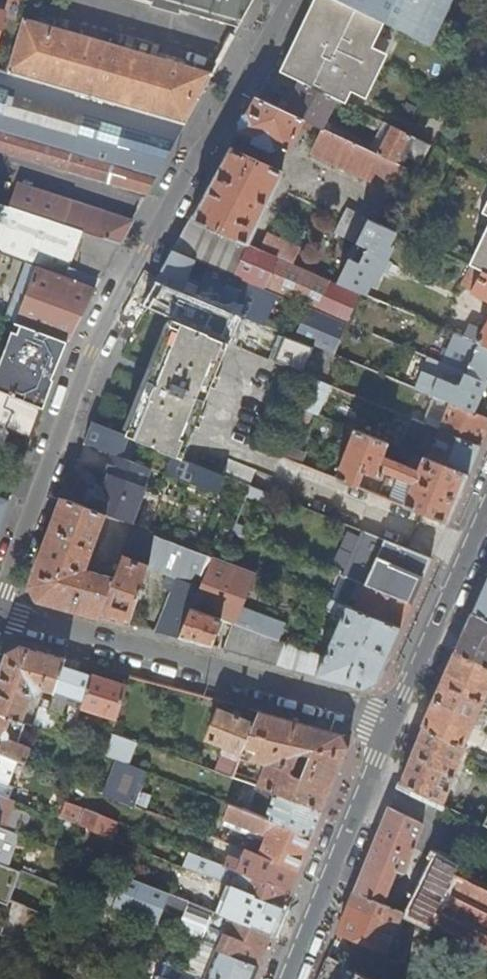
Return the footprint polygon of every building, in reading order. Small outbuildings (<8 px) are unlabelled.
[(244,20),(255,0),(177,0),(244,20)] [(389,21),(344,0),(330,0),(325,11),(322,10),(315,25),(309,21),(298,44),(304,47),(298,60),(300,61),(292,78),(299,81),(338,100),(349,105),(355,92),(364,97),(386,52),(377,47),(389,21)] [(309,21),(315,25),(322,10),(325,11),(330,0),(315,0),(306,20),(309,21)] [(389,21),(431,41),(450,0),(344,0),(389,21)] [(8,10),(0,7),(0,37),(8,10)] [(215,72),(25,17),(9,71),(187,123),(215,72)] [(295,43),(281,72),(292,78),(300,61),(298,60),(304,47),(298,44),(295,43)] [(392,55),(386,52),(364,97),(370,100),(392,55)] [(149,192),(187,123),(9,71),(0,69),(0,148),(149,192)] [(328,120),(338,100),(299,81),(285,111),(305,120),(323,129),(330,132),(334,123),(328,120)] [(289,153),(305,120),(285,111),(257,98),(249,114),(240,129),(256,137),(253,142),(271,151),(274,146),(289,153)] [(379,155),(394,127),(385,122),(370,151),(379,155)] [(394,127),(379,155),(408,169),(419,174),(433,145),(394,127)] [(312,153),(396,192),(408,169),(379,155),(370,151),(330,132),(323,129),(312,153)] [(282,173),(231,146),(190,220),(251,246),(252,247),(255,240),(251,238),(282,173)] [(18,183),(10,207),(86,233),(87,231),(121,243),(133,221),(18,183)] [(78,264),(73,263),(86,233),(10,207),(0,204),(0,251),(72,278),(78,264)] [(362,263),(350,257),(336,283),(360,293),(361,292),(366,294),(372,284),(375,285),(394,248),(391,246),(398,232),(381,224),(380,225),(369,219),(357,242),(365,246),(362,252),(366,254),(362,263)] [(237,277),(238,275),(251,246),(190,220),(182,235),(174,250),(197,260),(211,266),(237,277)] [(78,264),(104,274),(121,243),(87,231),(86,233),(73,263),(78,264)] [(472,266),(474,267),(486,273),(486,234),(472,266)] [(270,236),(262,251),(293,264),(300,249),(270,236)] [(238,275),(309,306),(312,307),(316,309),(348,322),(360,293),(336,283),(293,264),(262,251),(252,247),(251,246),(238,275)] [(197,260),(174,250),(165,267),(189,278),(197,260)] [(78,264),(72,278),(0,251),(0,316),(21,323),(67,340),(97,287),(104,274),(78,264)] [(298,339),(312,307),(309,306),(309,307),(237,277),(211,266),(197,260),(189,278),(165,267),(157,281),(198,298),(211,268),(275,294),(262,324),(295,338),(298,339)] [(474,267),(463,286),(471,290),(486,300),(486,273),(474,267)] [(275,294),(211,268),(198,298),(261,324),(262,324),(275,294)] [(258,329),(261,324),(198,298),(157,281),(144,305),(174,318),(183,322),(190,307),(208,315),(206,321),(201,319),(199,323),(244,343),(252,327),(258,329)] [(303,341),(316,309),(312,307),(298,339),(303,341)] [(348,322),(316,309),(303,341),(317,347),(335,354),(348,322)] [(130,429),(128,435),(183,457),(196,423),(201,413),(211,387),(216,374),(229,341),(183,322),(174,318),(173,319),(171,325),(170,327),(130,429)] [(12,330),(0,365),(0,390),(44,407),(54,378),(52,378),(57,366),(67,340),(21,323),(18,332),(12,330)] [(465,337),(486,346),(486,324),(483,332),(471,326),(465,337)] [(130,429),(170,327),(165,325),(125,427),(130,429)] [(443,363),(451,366),(486,381),(486,346),(465,337),(456,333),(449,348),(443,363)] [(441,345),(435,359),(443,363),(449,348),(441,345)] [(335,354),(317,347),(309,366),(327,373),(335,354)] [(393,378),(446,401),(476,413),(486,388),(486,381),(451,366),(445,381),(424,373),(420,381),(395,373),(393,378)] [(220,376),(216,374),(211,387),(215,389),(220,376)] [(318,415),(331,385),(315,379),(302,409),(311,412),(318,415)] [(446,419),(464,426),(459,438),(482,447),(486,436),(486,435),(486,417),(476,413),(446,401),(445,405),(451,408),(446,419)] [(307,421),(311,412),(302,409),(298,418),(307,421)] [(205,414),(201,413),(196,423),(201,425),(205,414)] [(412,419),(400,448),(425,458),(469,475),(474,465),(482,447),(459,438),(441,431),(412,419)] [(464,426),(446,419),(441,431),(459,438),(464,426)] [(120,455),(128,435),(93,420),(85,442),(115,453),(120,455)] [(384,455),(389,443),(354,429),(336,478),(358,487),(364,472),(382,479),(385,471),(413,483),(404,505),(448,523),(457,503),(469,475),(425,458),(419,470),(384,455)] [(302,452),(286,446),(281,456),(298,463),(302,452)] [(96,484),(87,507),(107,515),(134,525),(149,488),(145,486),(153,468),(120,455),(115,453),(107,473),(110,475),(105,488),(102,486),(96,484)] [(222,473),(170,454),(163,472),(215,492),(222,473)] [(229,457),(222,473),(250,485),(257,469),(229,457)] [(110,475),(107,473),(102,486),(105,488),(110,475)] [(10,500),(0,496),(0,529),(10,500)] [(94,551),(107,515),(87,507),(64,498),(31,585),(37,599),(100,615),(115,577),(85,568),(92,550),(94,551)] [(245,526),(227,518),(223,527),(224,528),(232,531),(235,532),(241,535),(245,526)] [(132,617),(150,565),(170,573),(165,585),(174,589),(157,631),(179,637),(191,608),(213,555),(136,526),(115,577),(100,615),(135,625),(137,619),(132,617)] [(348,546),(350,539),(328,529),(325,536),(348,546)] [(359,550),(362,543),(350,539),(348,546),(359,550)] [(378,550),(362,543),(359,550),(364,553),(424,577),(429,567),(432,559),(383,539),(378,550)] [(372,569),(365,585),(413,602),(419,590),(424,577),(364,553),(359,564),(372,569)] [(242,608),(257,571),(223,558),(213,555),(191,608),(222,619),(234,623),(235,624),(242,608)] [(331,600),(402,627),(406,618),(413,602),(365,585),(341,576),(331,600)] [(485,586),(473,613),(486,620),(486,581),(485,586)] [(326,656),(287,642),(278,664),(318,675),(364,688),(378,682),(388,658),(402,627),(331,600),(327,609),(344,616),(326,656)] [(211,646),(222,619),(191,608),(179,637),(211,646)] [(242,608),(235,624),(280,640),(286,625),(242,608)] [(473,613),(465,630),(456,650),(486,665),(486,620),(473,613)] [(234,623),(224,649),(278,664),(287,642),(280,640),(235,624),(234,623)] [(55,693),(57,688),(67,659),(21,647),(6,653),(0,670),(0,715),(22,724),(34,695),(38,695),(41,694),(43,692),(44,690),(55,693)] [(456,650),(448,669),(423,726),(412,751),(399,783),(435,800),(443,804),(467,746),(464,745),(483,702),(486,704),(486,665),(456,650)] [(116,721),(128,687),(93,676),(93,677),(79,672),(82,663),(67,659),(57,688),(55,693),(51,702),(49,709),(60,714),(62,714),(66,703),(116,721)] [(40,707),(33,728),(52,736),(53,734),(60,714),(49,709),(51,702),(46,700),(43,708),(40,707)] [(243,755),(242,760),(252,764),(253,761),(256,753),(246,750),(256,724),(220,710),(208,740),(226,748),(243,755)] [(265,771),(258,787),(261,788),(276,793),(323,811),(337,777),(349,748),(343,734),(261,712),(256,724),(246,750),(256,753),(253,761),(265,765),(273,762),(275,766),(265,771)] [(71,742),(79,720),(62,714),(60,714),(53,734),(71,742)] [(24,725),(22,724),(0,715),(0,753),(17,760),(26,764),(32,749),(17,743),(24,725)] [(129,765),(137,742),(117,734),(113,733),(105,755),(117,760),(129,765)] [(226,748),(218,772),(234,778),(242,760),(243,755),(226,748)] [(17,760),(0,753),(0,795),(10,799),(14,788),(7,785),(17,760)] [(117,760),(105,795),(135,807),(148,772),(129,765),(117,760)] [(266,818),(276,793),(261,788),(251,812),(266,818)] [(276,793),(266,818),(313,836),(317,827),(323,811),(276,793)] [(112,839),(118,823),(66,803),(61,819),(90,830),(103,835),(112,839)] [(250,842),(246,851),(299,871),(306,854),(313,836),(266,818),(251,812),(233,805),(227,819),(268,835),(263,847),(250,842)] [(424,824),(389,807),(365,867),(355,893),(382,904),(396,870),(403,873),(413,851),(415,851),(417,848),(415,847),(424,824)] [(19,835),(0,828),(0,863),(8,866),(19,835)] [(92,863),(103,835),(90,830),(79,858),(92,863)] [(224,836),(222,841),(230,844),(232,839),(224,836)] [(230,855),(226,867),(231,869),(242,872),(291,891),(294,883),(299,871),(246,851),(242,860),(230,855)] [(226,883),(231,869),(226,867),(188,852),(183,867),(207,876),(226,883)] [(437,859),(410,914),(486,952),(486,884),(437,859)] [(18,871),(8,866),(0,863),(0,897),(7,900),(18,871)] [(235,888),(242,872),(231,869),(226,883),(235,888)] [(112,871),(100,902),(109,906),(114,895),(121,875),(112,871)] [(242,872),(235,888),(284,907),(288,898),(291,891),(242,872)] [(168,894),(121,875),(109,906),(156,925),(164,904),(168,894)] [(227,898),(221,914),(273,934),(278,922),(284,907),(235,888),(226,883),(207,876),(202,889),(227,898)] [(401,917),(403,912),(382,904),(355,893),(344,919),(339,932),(387,951),(387,949),(398,953),(403,952),(409,937),(407,931),(401,928),(405,919),(401,917)] [(188,901),(168,894),(164,904),(184,912),(188,901)] [(273,934),(221,914),(188,901),(184,912),(176,932),(196,940),(197,940),(198,941),(260,966),(266,952),(273,934)] [(198,941),(186,971),(205,978),(255,978),(260,966),(198,941)] [(329,956),(319,978),(374,978),(329,956)] [(186,971),(184,971),(163,962),(157,978),(205,978),(186,971)]
